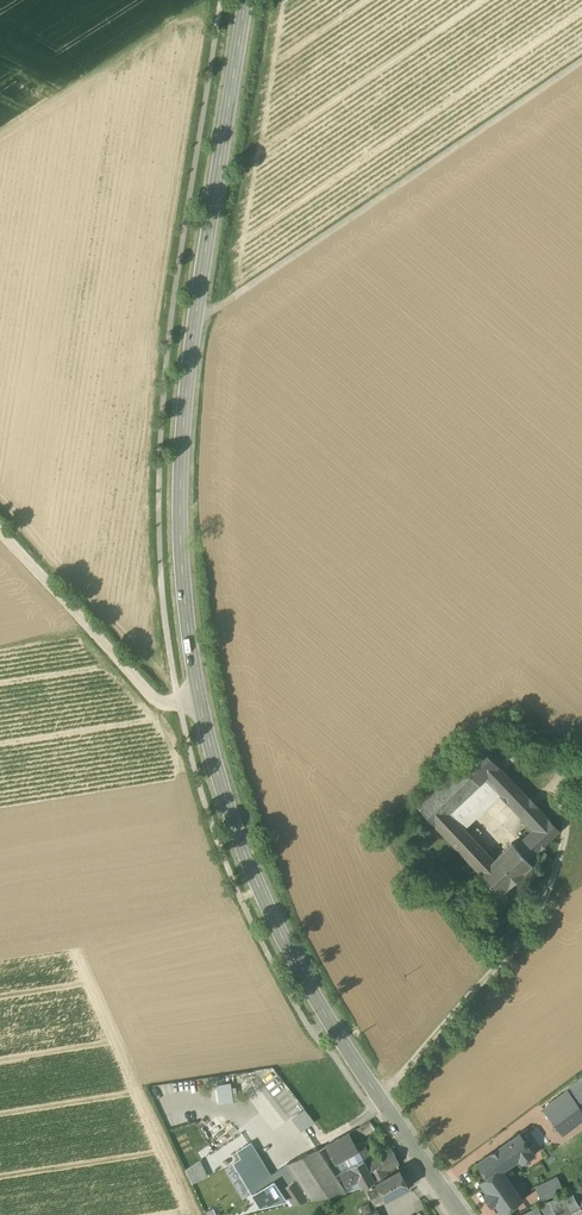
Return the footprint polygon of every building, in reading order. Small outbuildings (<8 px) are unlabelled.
[(417,807),(435,826),(448,813),(485,779),(499,794),(515,811),(522,819),(536,806),(529,799),(480,747),(417,807)] [(485,779),(448,813),(463,829),(499,794),(485,779)] [(560,831),(536,806),(522,819),(533,830),(515,847),(528,861),(560,831)] [(492,860),(463,829),(448,813),(435,826),(479,873),(492,860)] [(479,873),(499,894),(531,864),(528,861),(515,847),(511,843),(492,860),(479,873)] [(575,1101),(581,1110),(581,1081),(568,1091),(575,1101)] [(231,1082),(216,1084),(219,1104),(233,1102),(231,1082)] [(568,1090),(543,1109),(551,1120),(575,1101),(568,1091),(568,1090)] [(562,1135),(581,1120),(581,1110),(575,1101),(551,1120),(562,1135)] [(301,1132),(314,1122),(304,1108),(292,1117),(301,1132)] [(325,1146),(335,1164),(358,1151),(355,1144),(349,1133),(325,1146)] [(499,1168),(501,1170),(518,1158),(521,1162),(533,1154),(519,1134),(477,1163),(487,1177),(499,1168)] [(355,1144),(358,1151),(365,1148),(361,1141),(355,1144)] [(242,1158),(234,1163),(252,1194),(274,1181),(270,1175),(251,1143),(238,1151),(242,1158)] [(370,1157),(365,1148),(358,1151),(363,1161),(370,1157)] [(287,1163),(287,1164),(311,1199),(346,1192),(318,1149),(287,1163)] [(335,1164),(339,1173),(363,1161),(358,1151),(335,1164)] [(393,1152),(372,1162),(366,1165),(374,1180),(390,1173),(388,1169),(399,1164),(393,1152)] [(366,1165),(363,1161),(339,1173),(346,1186),(358,1180),(361,1188),(374,1180),(366,1165)] [(308,1199),(311,1199),(287,1164),(270,1175),(274,1181),(285,1199),(288,1203),(289,1205),(308,1199)] [(521,1199),(501,1170),(499,1168),(487,1177),(480,1182),(488,1192),(484,1195),(491,1204),(494,1202),(501,1212),(521,1199)] [(377,1183),(379,1188),(383,1196),(386,1201),(410,1189),(400,1171),(377,1183)] [(555,1178),(552,1180),(558,1193),(562,1190),(555,1178)] [(552,1180),(546,1183),(552,1196),(558,1193),(552,1180)] [(252,1194),(260,1206),(285,1199),(274,1181),(252,1194)] [(570,1191),(571,1191),(578,1205),(581,1204),(581,1186),(580,1182),(568,1187),(570,1191)] [(543,1200),(552,1196),(546,1183),(536,1188),(543,1200)] [(373,1201),(383,1196),(379,1188),(369,1193),(373,1201)] [(578,1205),(571,1191),(570,1191),(549,1202),(538,1207),(541,1214),(553,1209),(556,1214),(578,1205)] [(359,1207),(363,1214),(371,1211),(368,1203),(359,1207)]
